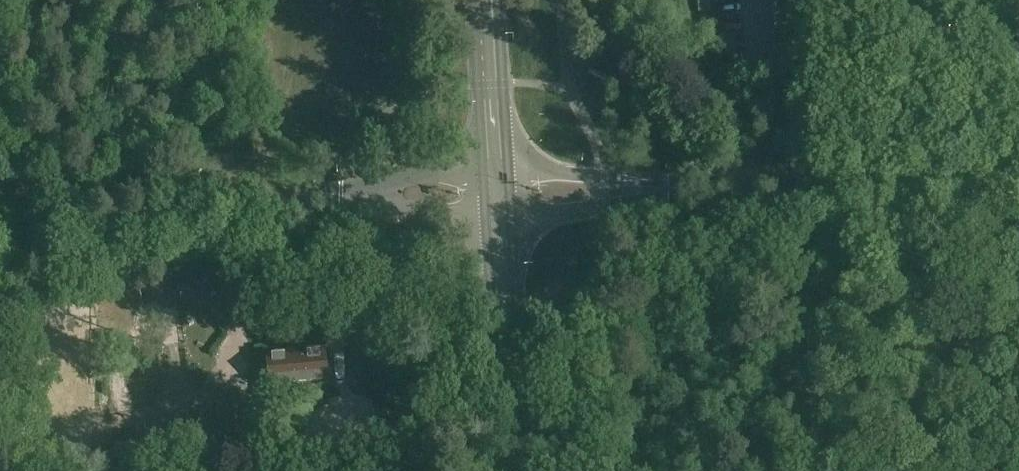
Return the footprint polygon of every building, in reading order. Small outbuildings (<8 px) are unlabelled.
[(698,14),(711,13),(709,0),(696,0),(698,14)] [(713,15),(732,12),(731,0),(711,0),(713,15)] [(276,392),(328,387),(324,349),(264,355),(268,390),(276,389),(276,392)]
